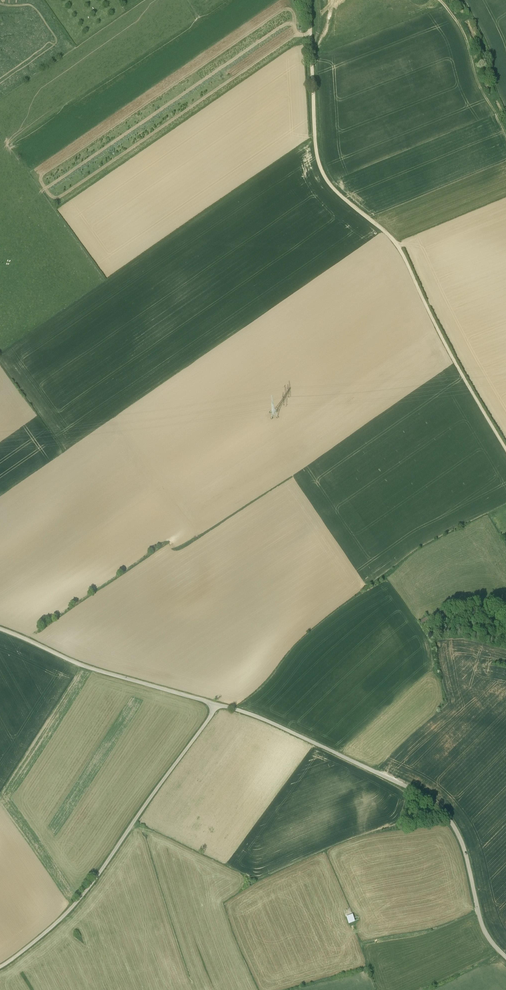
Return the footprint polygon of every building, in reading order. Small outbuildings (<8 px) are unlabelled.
[(427,618),(420,620),(422,626),(429,624),(427,618)] [(349,924),(356,922),(353,914),(347,916),(349,924)]
